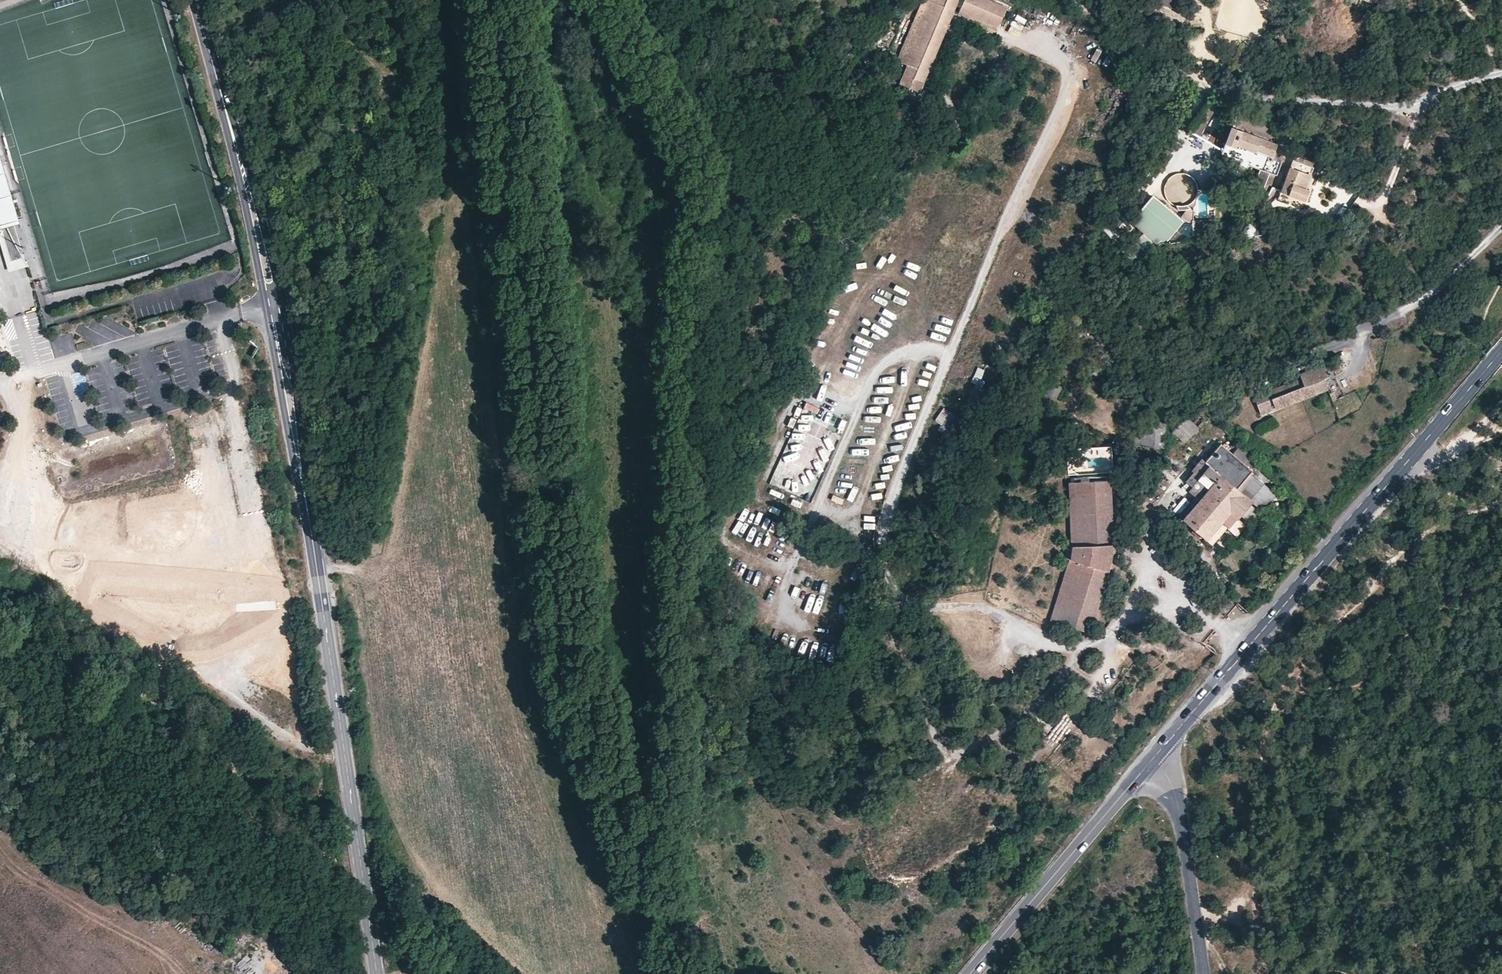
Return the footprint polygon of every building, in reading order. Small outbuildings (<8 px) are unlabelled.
[(960,0),(930,0),(905,60),(911,63),(903,83),(922,91),(960,0)] [(1000,27),(1008,7),(990,0),(966,0),(961,13),(1000,27)] [(1160,5),(1173,8),(1174,1),(1171,0),(1161,0),(1160,5)] [(831,30),(841,19),(831,10),(821,21),(831,30)] [(1278,160),(1283,144),(1223,119),(1211,148),(1230,157),(1220,169),(1228,172),(1239,159),(1263,169),(1269,156),(1278,160)] [(7,263),(19,260),(20,260),(11,225),(17,223),(0,159),(0,238),(7,263)] [(1296,162),(1293,172),(1314,179),(1318,169),(1296,162)] [(1272,189),(1276,177),(1261,172),(1256,184),(1272,189)] [(1314,179),(1293,172),(1285,197),(1310,205),(1314,193),(1310,192),(1314,179)] [(1185,224),(1155,199),(1133,225),(1155,243),(1159,239),(1168,245),(1185,224)] [(1214,222),(1194,223),(1194,237),(1215,236),(1214,222)] [(1250,242),(1264,235),(1258,223),(1244,231),(1250,242)] [(1118,241),(1122,232),(1108,226),(1105,234),(1118,241)] [(7,263),(0,238),(0,260),(4,274),(24,268),(19,260),(7,263)] [(893,293),(897,288),(884,280),(880,285),(893,293)] [(841,316),(848,305),(842,301),(835,313),(841,316)] [(36,311),(29,314),(35,330),(42,327),(36,311)] [(822,365),(828,350),(822,347),(815,362),(822,365)] [(859,348),(856,353),(868,359),(871,354),(859,348)] [(1317,361),(1292,370),(1294,379),(1319,370),(1317,361)] [(852,385),(860,367),(851,363),(843,380),(852,385)] [(973,383),(981,385),(985,370),(976,368),(973,383)] [(1319,370),(1294,379),(1243,398),(1250,416),(1320,391),(1317,379),(1321,377),(1319,370)] [(829,375),(826,388),(832,390),(831,394),(845,396),(847,389),(834,387),(836,377),(829,375)] [(856,399),(861,388),(856,385),(851,397),(856,399)] [(850,414),(855,402),(849,400),(844,411),(850,414)] [(834,405),(827,403),(822,418),(829,420),(834,405)] [(806,404),(804,411),(817,415),(820,408),(806,404)] [(936,420),(950,430),(958,418),(944,408),(936,420)] [(1198,421),(1185,410),(1172,425),(1185,437),(1198,421)] [(1142,438),(1163,441),(1167,415),(1158,413),(1157,420),(1145,419),(1142,438)] [(882,419),(878,430),(884,432),(888,421),(882,419)] [(875,436),(871,447),(877,449),(881,439),(875,436)] [(1223,519),(1226,522),(1233,513),(1237,517),(1239,519),(1255,502),(1241,489),(1257,470),(1226,442),(1201,473),(1198,470),(1189,481),(1204,495),(1195,505),(1184,495),(1175,507),(1209,537),(1223,519)] [(867,455),(864,467),(870,468),(873,457),(867,455)] [(788,474),(799,467),(795,461),(785,468),(788,474)] [(808,474),(812,486),(817,484),(814,472),(808,474)] [(839,484),(856,480),(854,474),(838,478),(839,484)] [(1111,475),(1077,477),(1079,542),(1072,541),(1070,553),(1076,554),(1057,613),(1094,624),(1111,562),(1113,557),(1113,535),(1111,475)] [(851,487),(848,502),(855,504),(859,489),(851,487)] [(1233,513),(1226,522),(1231,526),(1237,517),(1233,513)] [(758,514),(753,524),(765,529),(769,519),(758,514)] [(864,530),(875,530),(876,517),(864,516),(864,530)] [(739,521),(731,533),(741,539),(749,527),(739,521)] [(1121,535),(1113,535),(1113,557),(1111,562),(1119,563),(1122,553),(1121,535)] [(1076,554),(1070,553),(1054,612),(1057,613),(1076,554)] [(760,586),(765,569),(759,568),(754,584),(760,586)] [(1164,617),(1164,624),(1178,624),(1177,616),(1164,617)]
